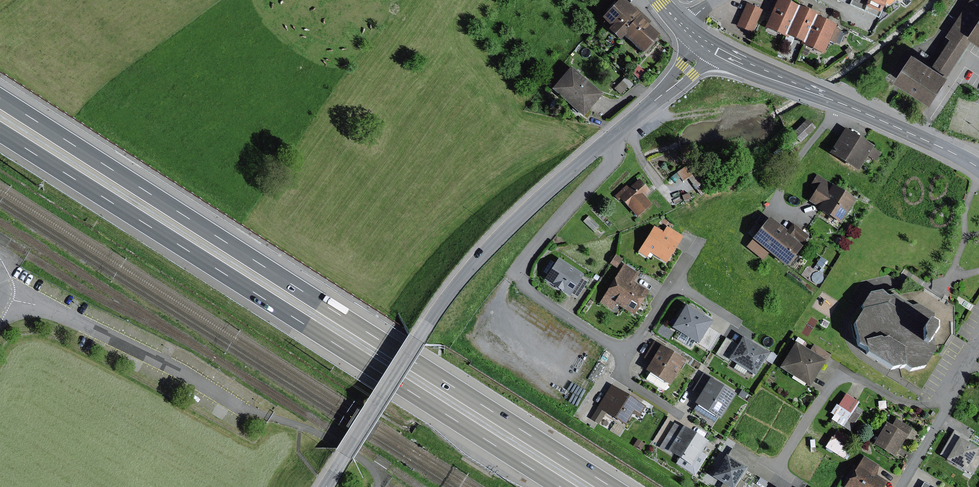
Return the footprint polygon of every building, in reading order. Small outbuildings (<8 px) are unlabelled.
[(624,0),(618,0),(601,18),(611,28),(608,31),(619,41),(624,36),(642,54),(659,35),(641,19),(643,17),(624,0)] [(783,0),(775,0),(769,13),(771,14),(764,28),(787,38),(788,37),(786,36),(799,7),(783,0)] [(867,1),(865,7),(881,13),(886,0),(865,0),(867,1)] [(934,65),(949,75),(974,38),(970,36),(978,23),(978,0),(970,0),(947,35),(951,38),(934,65)] [(762,10),(746,3),(736,27),(752,34),(762,10)] [(799,7),(786,36),(788,37),(801,43),(804,44),(816,17),(818,18),(819,15),(799,7)] [(836,26),(818,18),(816,17),(804,44),(801,43),(800,45),(804,46),(823,55),(829,42),(835,44),(841,30),(836,28),(836,26)] [(970,36),(974,38),(978,42),(978,23),(970,36)] [(934,65),(914,52),(896,80),(932,104),(951,76),(949,75),(934,65)] [(603,94),(570,67),(551,90),(584,117),(597,102),(603,94)] [(626,78),(615,88),(622,95),(633,84),(626,78)] [(807,119),(791,134),(799,143),(816,128),(807,119)] [(874,147),(845,129),(830,153),(857,171),(867,155),(876,161),(881,153),(873,148),(874,147)] [(856,200),(817,176),(812,184),(818,188),(809,202),(819,208),(817,211),(840,225),(856,200)] [(626,186),(614,196),(618,201),(621,199),(637,217),(651,204),(645,197),(650,192),(639,178),(628,188),(626,186)] [(599,226),(589,216),(583,222),(593,232),(599,226)] [(787,230),(769,216),(761,226),(756,222),(746,234),(753,239),(746,247),(763,261),(769,253),(786,267),(802,247),(800,246),(809,236),(793,223),(787,230)] [(663,232),(654,226),(638,252),(647,258),(649,253),(666,263),(683,236),(666,226),(663,232)] [(623,259),(615,255),(609,264),(617,269),(623,259)] [(826,261),(821,257),(816,264),(822,268),(826,261)] [(584,275),(558,259),(544,280),(569,297),(571,295),(576,299),(588,281),(583,277),(584,275)] [(639,273),(623,264),(599,303),(612,310),(616,304),(634,315),(648,292),(633,282),(639,273)] [(881,291),(868,294),(860,307),(862,311),(852,326),(857,346),(865,351),(866,356),(890,371),(903,368),(910,372),(925,369),(936,350),(935,336),(940,328),(939,321),(935,318),(934,313),(920,304),(912,306),(895,295),(889,296),(881,291)] [(712,322),(685,306),(671,328),(709,352),(720,335),(709,328),(712,322)] [(769,354),(742,337),(737,345),(726,339),(715,355),(729,364),(730,362),(755,377),(769,354)] [(685,361),(653,341),(643,358),(650,363),(645,371),(670,386),(685,361)] [(809,351),(795,342),(779,369),(810,387),(826,362),(830,355),(813,345),(809,351)] [(735,395),(702,375),(692,391),(699,395),(694,404),(720,420),(735,395)] [(646,407),(611,385),(597,408),(625,425),(632,414),(639,418),(646,407)] [(859,403),(846,394),(838,406),(836,405),(830,414),(834,416),(831,420),(850,432),(863,411),(857,407),(859,403)] [(605,414),(597,409),(590,419),(599,424),(605,414)] [(891,426),(886,423),(873,445),(894,457),(905,439),(906,440),(912,429),(895,419),(891,426)] [(682,428),(674,424),(659,448),(678,459),(676,464),(695,476),(707,456),(702,453),(708,442),(683,426),(682,428)] [(940,455),(947,459),(959,438),(967,443),(969,439),(954,430),(940,455)] [(850,449),(831,437),(825,448),(844,460),(850,449)] [(959,438),(947,459),(946,461),(965,472),(966,471),(973,475),(978,465),(978,452),(978,451),(978,450),(967,443),(959,438)] [(645,444),(637,440),(633,446),(641,451),(645,444)] [(725,456),(712,478),(727,486),(735,486),(746,469),(745,468),(748,463),(747,458),(732,449),(727,457),(725,456)] [(864,456),(844,486),(884,486),(887,482),(877,476),(882,468),(864,456)] [(760,478),(756,484),(762,486),(764,486),(767,482),(760,478)]
